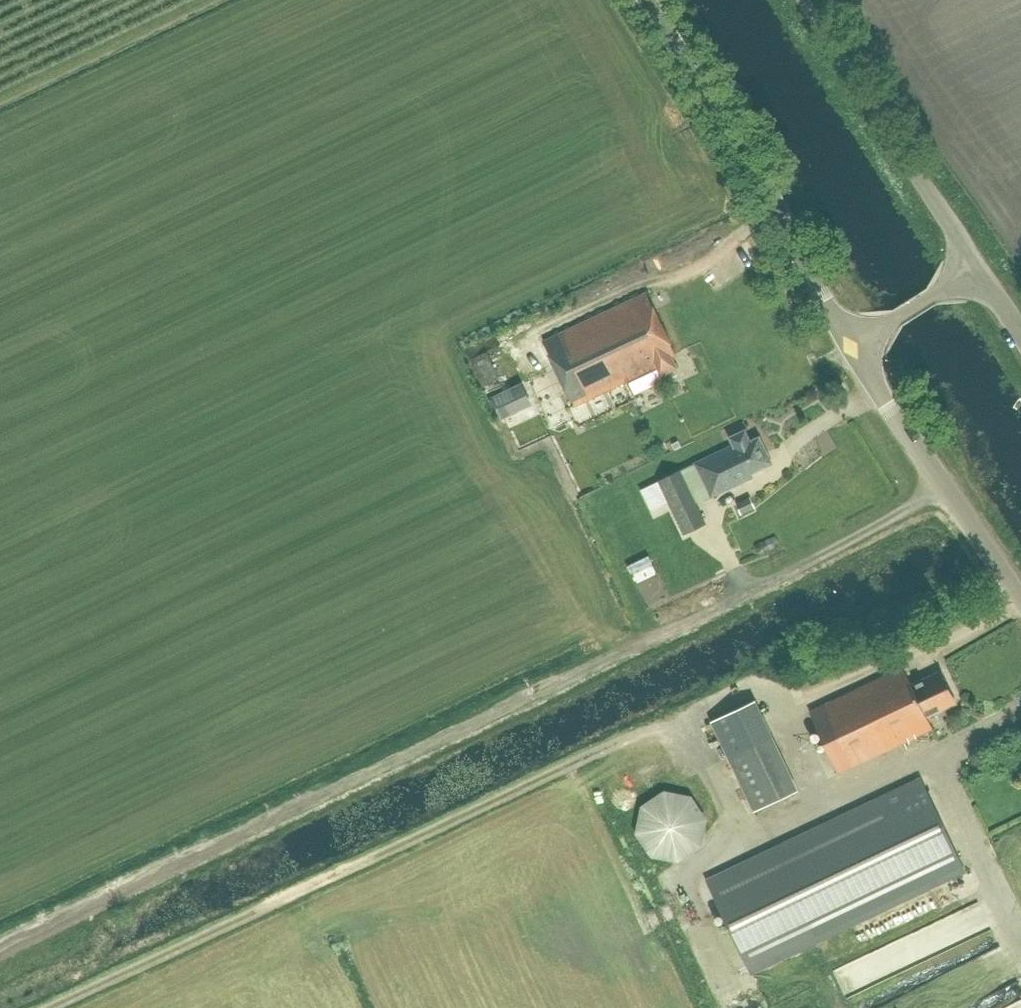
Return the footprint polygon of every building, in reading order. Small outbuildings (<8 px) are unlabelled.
[(673,349),(646,293),(544,341),(575,405),(658,366),(661,374),(676,367),(668,351),(673,349)] [(750,442),(745,431),(730,437),(734,444),(695,463),(711,497),(753,477),(751,473),(769,464),(765,455),(767,454),(759,437),(750,442)] [(706,525),(680,470),(658,480),(685,535),(706,525)] [(756,509),(751,498),(737,504),(742,516),(756,509)] [(668,595),(649,557),(629,567),(637,584),(643,581),(654,602),(668,595)] [(912,685),(904,667),(809,711),(839,773),(933,728),(927,716),(956,702),(941,671),(912,685)] [(757,699),(711,721),(754,811),(800,790),(757,699)] [(965,871),(921,778),(707,880),(750,973),(965,871)] [(692,797),(665,791),(641,807),(636,834),(652,858),(679,863),(702,847),(708,820),(692,797)]
